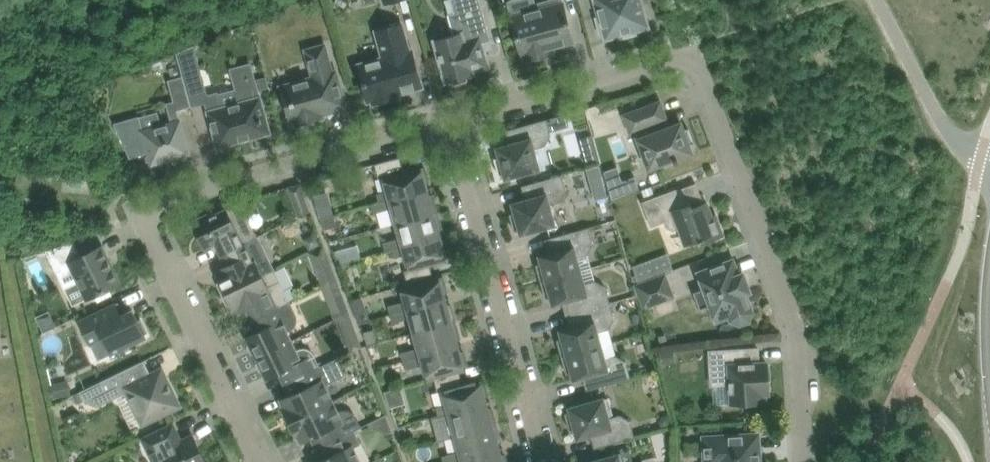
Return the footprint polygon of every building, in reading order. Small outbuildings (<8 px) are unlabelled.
[(468,79),(468,77),(474,75),(473,71),(489,66),(483,43),(491,40),(480,0),(445,0),(454,34),(434,39),(446,83),(453,81),(453,83),(456,84),(467,81),(468,79)] [(555,5),(553,0),(533,6),(535,11),(511,17),(522,56),(524,55),(526,61),(544,55),(543,50),(574,41),(563,3),(555,5)] [(600,16),(596,17),(600,35),(605,34),(606,39),(618,35),(619,39),(637,34),(636,30),(648,27),(642,6),(641,6),(639,0),(595,0),(600,16)] [(384,58),(358,65),(369,101),(373,100),(373,103),(378,102),(378,104),(395,99),(394,97),(399,96),(398,95),(423,89),(421,81),(412,50),(409,51),(402,24),(376,31),(384,58)] [(191,106),(192,106),(185,82),(201,77),(193,46),(177,53),(183,76),(185,82),(191,106)] [(332,73),(324,46),(307,50),(314,75),(301,79),(302,81),(281,87),(291,122),(296,120),(297,124),(322,117),(320,114),(345,107),(335,72),(332,73)] [(217,94),(205,97),(215,132),(219,146),(231,142),(265,133),(261,117),(264,116),(259,97),(250,64),(232,69),(237,88),(217,94)] [(183,76),(168,80),(174,100),(177,111),(178,110),(191,106),(185,82),(183,76)] [(261,90),(268,88),(265,77),(258,79),(261,90)] [(667,128),(664,120),(667,119),(660,101),(624,115),(631,134),(640,130),(642,137),(638,139),(649,169),(664,163),(665,166),(679,160),(678,158),(692,153),(689,145),(694,143),(688,128),(684,130),(681,123),(667,128)] [(569,126),(566,114),(549,119),(547,119),(506,130),(510,143),(496,147),(499,157),(494,158),(499,176),(504,174),(505,179),(540,169),(535,149),(545,146),(551,135),(550,132),(569,126)] [(139,116),(114,123),(120,136),(130,158),(148,153),(149,155),(146,156),(148,163),(151,162),(152,165),(157,163),(158,166),(170,163),(169,160),(190,154),(181,120),(180,120),(171,122),(143,130),(139,116)] [(599,162),(596,150),(591,135),(580,138),(584,153),(587,166),(599,162)] [(379,202),(372,204),(373,204),(431,188),(427,189),(425,182),(429,181),(425,168),(421,169),(420,165),(404,170),(400,157),(375,164),(379,178),(384,177),(388,191),(377,194),(379,202)] [(599,166),(587,169),(590,181),(602,178),(599,166)] [(617,167),(604,172),(608,186),(622,181),(617,167)] [(521,235),(556,225),(550,204),(561,201),(567,191),(562,175),(521,186),(525,199),(512,203),(514,212),(510,214),(515,231),(519,230),(521,235)] [(298,216),(311,211),(300,183),(288,187),(298,216)] [(651,187),(642,190),(644,197),(654,194),(651,187)] [(431,188),(373,204),(375,213),(392,208),(397,223),(438,211),(433,195),(429,196),(427,190),(431,189),(431,188)] [(684,206),(678,189),(643,202),(652,226),(665,221),(666,226),(670,229),(675,230),(679,228),(686,245),(700,240),(701,243),(723,235),(715,214),(712,216),(706,202),(692,207),(691,204),(684,206)] [(216,242),(222,254),(256,237),(240,204),(227,211),(226,209),(211,217),(210,214),(193,222),(205,248),(216,242)] [(330,208),(318,211),(320,219),(332,216),(330,208)] [(401,238),(383,242),(386,252),(393,250),(393,249),(440,236),(438,229),(442,228),(438,211),(397,223),(401,238)] [(332,216),(320,219),(324,229),(336,226),(338,226),(335,215),(332,216)] [(541,281),(581,270),(577,257),(588,254),(594,244),(589,227),(549,238),(552,251),(539,255),(541,263),(536,264),(541,281)] [(310,238),(308,246),(310,252),(321,246),(316,235),(310,238)] [(440,236),(393,249),(393,250),(395,258),(406,255),(410,269),(404,270),(408,284),(434,277),(433,277),(430,265),(447,260),(446,256),(450,255),(446,242),(442,243),(440,236)] [(224,293),(262,275),(257,264),(265,260),(267,255),(258,237),(256,237),(222,254),(227,266),(225,267),(227,272),(219,276),(221,280),(219,284),(224,293)] [(74,242),(46,250),(65,289),(73,305),(87,298),(88,299),(95,295),(109,288),(120,283),(102,246),(81,256),(74,242)] [(348,260),(345,248),(333,251),(337,263),(348,260)] [(659,257),(632,267),(638,284),(666,274),(674,271),(667,254),(659,257)] [(738,275),(733,260),(699,273),(718,320),(730,315),(732,319),(740,323),(748,320),(752,312),(745,293),(747,292),(741,274),(738,275)] [(331,264),(317,269),(323,284),(336,279),(331,264)] [(273,269),(262,275),(224,293),(228,303),(232,304),(234,308),(243,304),(245,309),(248,308),(253,319),(289,302),(273,269)] [(585,284),(581,270),(541,281),(546,299),(550,297),(553,305),(566,301),(570,314),(610,303),(606,287),(595,281),(585,284)] [(644,307),(674,296),(666,274),(638,284),(636,285),(644,307)] [(406,301),(388,306),(391,314),(449,298),(449,297),(445,298),(443,292),(447,291),(443,277),(439,279),(438,275),(433,277),(434,277),(408,284),(402,285),(406,301)] [(335,319),(338,318),(349,313),(336,279),(323,284),(322,284),(335,319)] [(358,298),(350,300),(359,323),(366,321),(370,320),(362,297),(358,298)] [(449,298),(391,314),(393,323),(411,318),(415,333),(456,321),(451,305),(447,306),(445,300),(449,299),(449,298)] [(296,319),(296,318),(296,316),(295,314),(294,313),(289,302),(253,319),(253,320),(256,319),(261,329),(248,336),(251,342),(249,346),(253,353),(257,354),(258,357),(292,340),(288,330),(291,328),(293,327),(294,326),(295,324),(295,323),(296,321),(296,319)] [(115,303),(79,321),(91,344),(99,360),(112,354),(146,337),(144,334),(147,332),(141,320),(138,321),(133,309),(127,312),(121,315),(115,304),(115,303)] [(562,356),(602,345),(598,332),(608,329),(614,319),(610,303),(570,314),(573,326),(560,330),(562,338),(557,339),(562,356)] [(350,350),(361,346),(349,313),(338,318),(350,350)] [(419,348),(401,352),(403,361),(462,345),(462,344),(458,345),(456,339),(460,338),(456,321),(415,333),(419,348)] [(374,329),(364,332),(368,345),(377,342),(374,329)] [(297,350),(292,340),(258,357),(259,360),(258,364),(261,370),(265,372),(268,378),(282,371),(287,383),(338,358),(337,358),(320,366),(313,353),(312,351),(311,350),(309,349),(308,349),(306,348),(304,348),(303,348),(301,348),(297,350)] [(462,345),(403,361),(406,369),(423,365),(427,379),(464,369),(464,366),(468,365),(464,352),(460,353),(458,346),(462,345)] [(605,358),(602,345),(562,356),(566,373),(571,372),(573,380),(587,376),(591,389),(610,384),(631,378),(626,361),(616,355),(605,358)] [(740,365),(740,349),(710,351),(711,380),(725,379),(725,384),(731,383),(732,403),(765,402),(765,393),(769,393),(768,380),(770,379),(770,370),(767,369),(767,363),(740,365)] [(674,351),(660,353),(661,364),(675,362),(674,351)] [(325,385),(346,375),(338,358),(287,383),(295,380),(300,390),(281,399),(284,405),(282,406),(289,422),(332,401),(325,385)] [(80,391),(73,395),(78,404),(85,401),(86,403),(89,402),(98,405),(116,396),(119,395),(120,391),(124,389),(130,403),(136,400),(146,421),(160,414),(161,415),(179,406),(165,377),(162,369),(151,375),(150,372),(144,360),(80,391)] [(463,383),(460,371),(465,370),(464,369),(427,379),(428,380),(434,378),(438,392),(443,390),(447,404),(436,407),(438,415),(439,416),(490,401),(483,403),(481,396),(488,394),(485,381),(480,382),(479,378),(463,383)] [(55,398),(72,394),(69,380),(51,384),(55,398)] [(609,418),(604,397),(568,407),(570,412),(565,413),(570,430),(575,429),(577,439),(591,435),(594,448),(614,443),(635,437),(630,421),(620,415),(609,418)] [(338,412),(332,401),(289,422),(297,437),(299,436),(302,442),(321,433),(326,443),(321,446),(354,430),(354,431),(362,427),(357,417),(356,415),(354,413),(353,412),(351,411),(349,410),(347,410),(345,410),(343,410),(341,410),(340,411),(338,412)] [(438,415),(431,417),(431,418),(434,426),(438,425),(451,421),(455,435),(456,436),(497,425),(492,408),(488,409),(486,403),(439,416),(438,415)] [(669,410),(657,413),(662,429),(673,426),(669,410)] [(142,437),(154,461),(207,461),(196,441),(193,433),(181,439),(173,422),(142,437)] [(442,456),(444,461),(452,461),(499,449),(503,448),(503,447),(499,448),(497,442),(501,441),(497,425),(456,436),(460,451),(442,456)] [(351,447),(360,443),(354,431),(354,430),(321,446),(327,458),(317,461),(359,461),(351,447)] [(705,438),(706,461),(759,461),(757,435),(705,438)] [(452,461),(507,461),(505,455),(501,456),(499,450),(503,449),(503,448),(499,449),(452,461)] [(619,453),(603,457),(586,461),(622,461),(619,453)]
